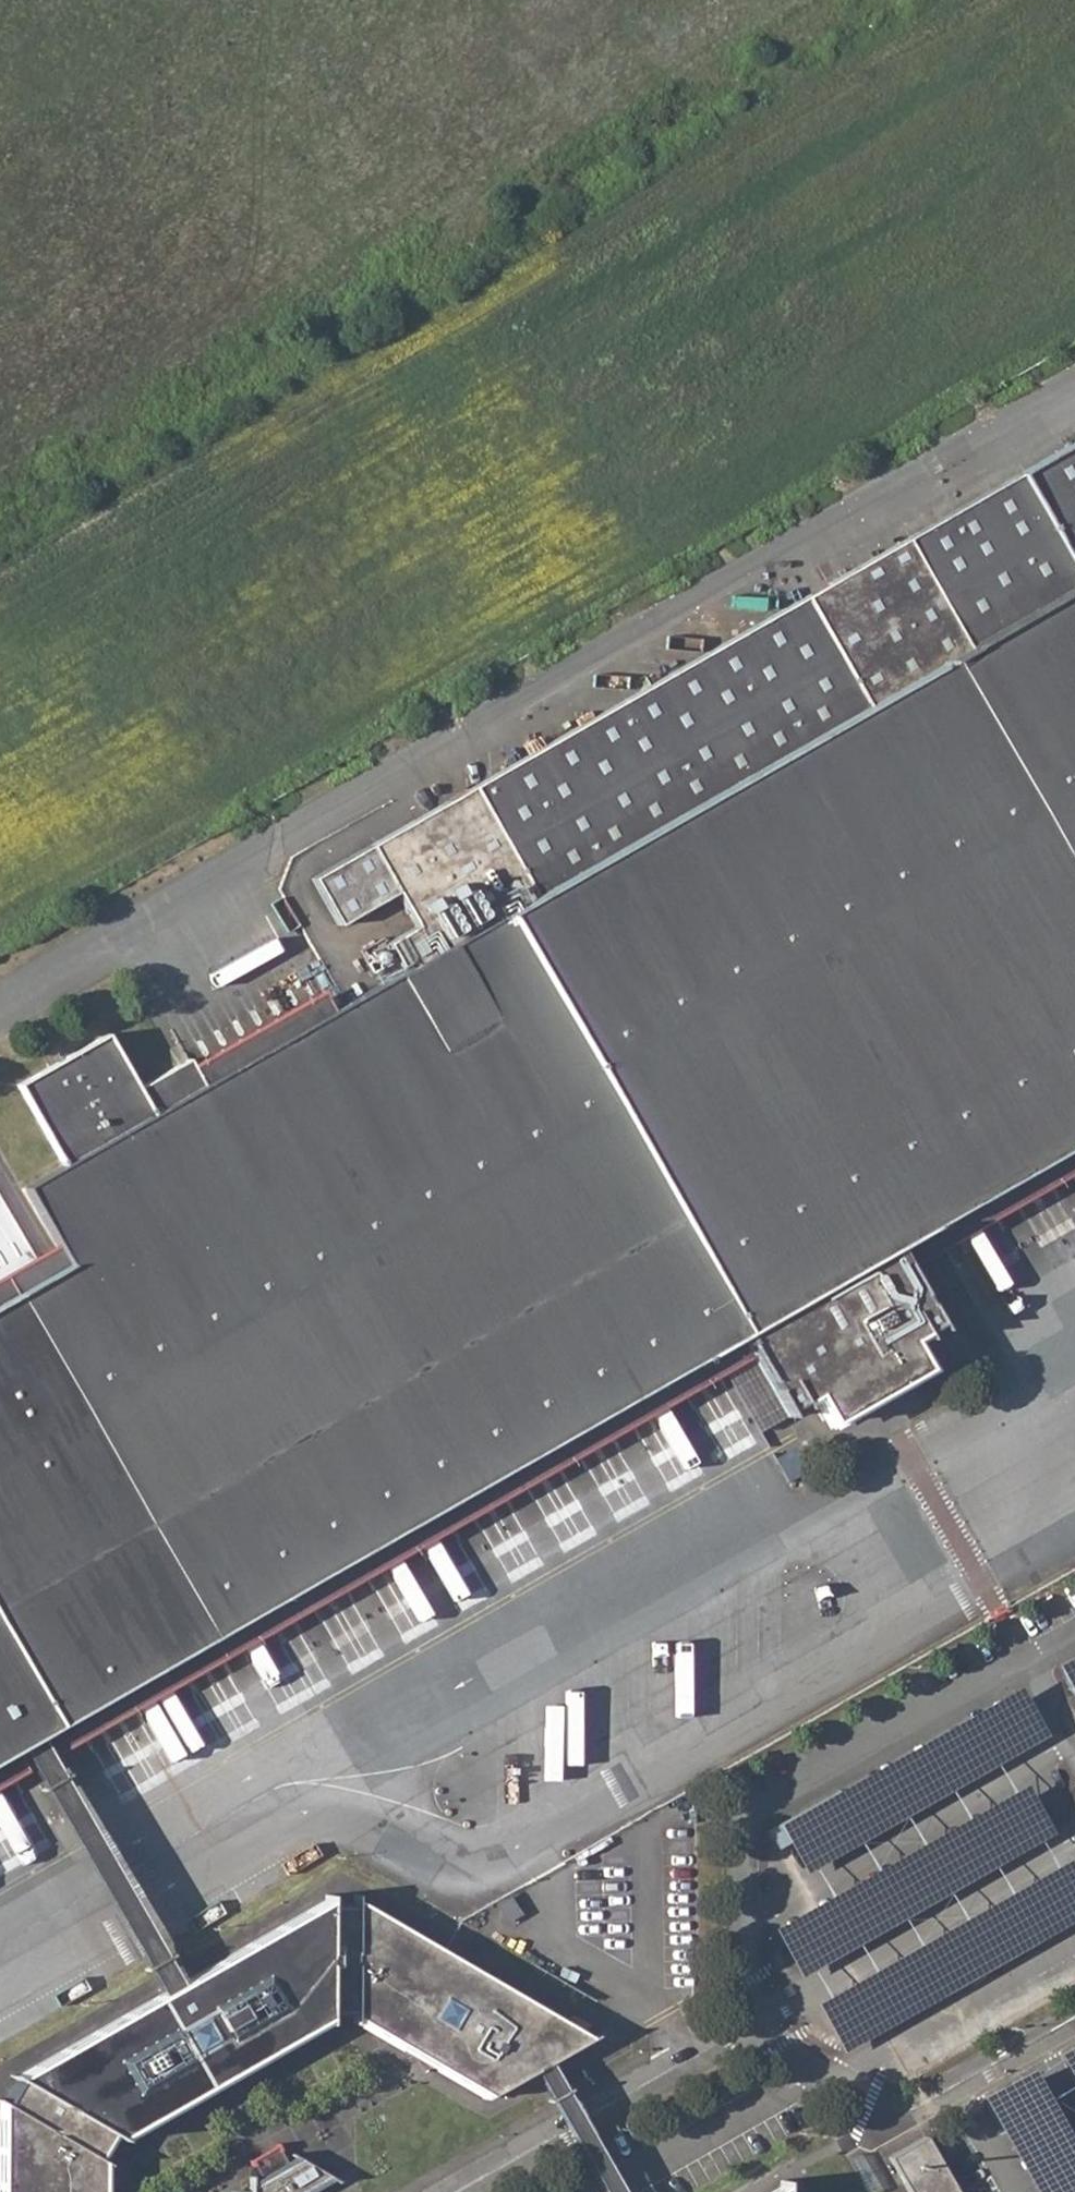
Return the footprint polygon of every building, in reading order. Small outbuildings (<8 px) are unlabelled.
[(40,1732),(42,1731),(49,1742),(748,1343),(785,1407),(814,1391),(831,1419),(926,1364),(911,1335),(938,1320),(901,1256),(1074,1157),(1074,440),(367,842),(412,923),(384,940),(400,969),(332,1008),(203,1083),(196,1071),(188,1056),(136,1086),(105,1032),(15,1084),(60,1164),(20,1188),(57,1254),(0,1287),(0,1663),(40,1732)] [(325,996),(196,1071),(203,1083),(332,1008),(325,996)] [(19,1759),(13,1748),(14,1747),(0,1722),(0,1769),(19,1759)] [(780,1844),(852,1812),(843,1791),(770,1823),(780,1844)] [(102,2158),(100,2157),(109,2139),(114,2141),(324,2019),(325,2013),(350,2013),(349,2017),(489,2096),(591,2037),(442,1951),(355,1900),(355,1903),(326,1903),(326,1900),(181,1981),(161,1993),(15,2076),(19,2079),(5,2102),(0,2100),(0,2191),(102,2191),(102,2158)] [(140,1954),(157,1948),(140,1901),(123,1907),(140,1954)] [(926,2135),(890,2156),(910,2191),(959,2191),(926,2135)] [(333,2178),(300,2157),(288,2163),(280,2151),(281,2148),(278,2143),(275,2153),(259,2161),(249,2158),(252,2165),(254,2165),(262,2179),(250,2185),(250,2191),(309,2191),(333,2178)] [(767,2191),(782,2191),(782,2187),(782,2183),(767,2191)]
